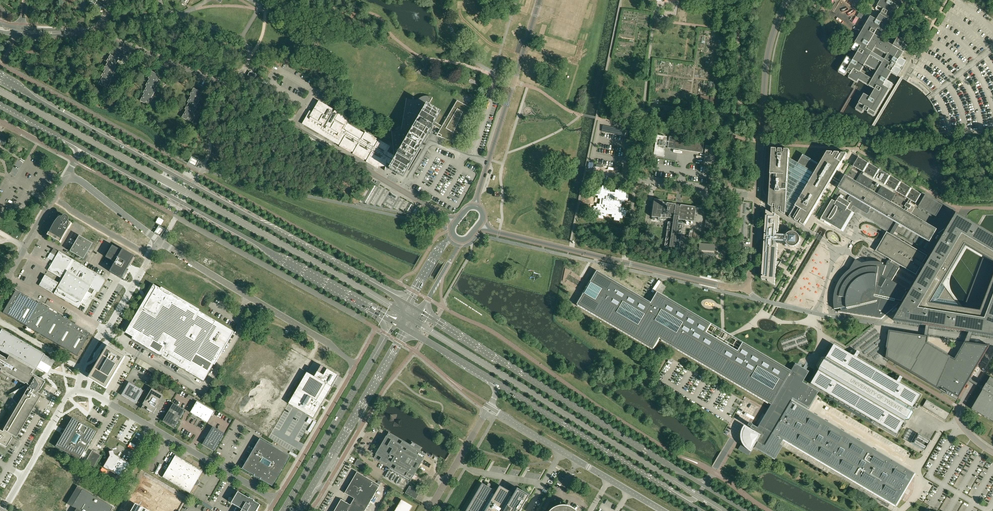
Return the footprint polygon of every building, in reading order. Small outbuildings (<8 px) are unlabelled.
[(869,86),(875,90),(870,98),(864,95),(856,109),(862,113),(864,110),(874,116),(892,84),(886,81),(891,72),(897,76),(899,72),(901,70),(901,71),(903,68),(902,67),(906,61),(900,58),(907,46),(903,44),(904,41),(898,37),(892,46),(880,38),(899,7),(888,1),(889,0),(881,0),(876,9),(882,12),(877,21),(871,17),(864,28),(860,34),(860,36),(852,49),(854,50),(858,53),(853,61),(847,57),(839,72),(845,75),(846,72),(850,75),(849,77),(857,82),(859,80),(869,86)] [(114,57),(112,56),(111,55),(111,56),(109,55),(105,61),(106,62),(108,63),(116,68),(118,65),(117,64),(118,62),(119,60),(119,61),(122,62),(125,57),(122,55),(120,54),(116,59),(114,57)] [(104,69),(106,70),(114,75),(116,72),(114,71),(116,68),(108,63),(106,66),(104,69)] [(101,76),(103,77),(111,82),(113,79),(111,79),(114,75),(106,70),(104,73),(103,73),(101,76)] [(148,78),(149,79),(157,84),(158,84),(159,81),(158,80),(160,77),(163,72),(161,70),(158,75),(155,74),(153,72),(152,72),(150,75),(149,75),(148,78)] [(101,80),(98,84),(102,87),(103,86),(109,89),(111,87),(109,86),(111,82),(103,77),(101,80)] [(155,88),(157,84),(149,79),(147,82),(145,85),(147,86),(155,91),(157,89),(155,88)] [(142,93),(144,94),(152,98),(153,99),(154,96),(153,95),(155,91),(147,86),(145,90),(144,89),(142,93)] [(197,91),(195,89),(194,89),(192,92),(190,95),(191,96),(192,96),(200,101),(201,98),(200,97),(202,94),(206,88),(203,87),(200,92),(197,91)] [(151,101),(152,98),(144,94),(142,97),(139,101),(144,103),(144,102),(150,106),(152,103),(150,102),(151,101)] [(187,102),(189,103),(197,108),(199,105),(197,104),(200,101),(192,96),(191,96),(190,99),(189,99),(187,102)] [(309,113),(303,123),(305,125),(306,125),(309,127),(318,133),(319,133),(327,138),(330,139),(333,141),(335,142),(340,145),(340,147),(351,153),(351,152),(354,153),(353,154),(364,161),(364,159),(367,161),(366,162),(377,169),(379,165),(380,164),(386,165),(386,166),(385,166),(385,171),(386,168),(387,163),(389,164),(390,165),(389,168),(403,176),(407,169),(420,148),(423,143),(430,131),(431,131),(433,128),(431,127),(433,125),(435,126),(435,127),(436,127),(440,130),(439,133),(442,135),(443,134),(445,134),(445,135),(445,136),(446,136),(447,136),(447,135),(448,136),(447,140),(455,143),(459,144),(470,108),(468,107),(465,105),(457,101),(452,110),(447,119),(442,126),(435,122),(435,120),(439,114),(430,108),(429,108),(428,107),(430,103),(433,98),(432,98),(431,97),(429,96),(426,96),(423,97),(421,97),(420,98),(419,99),(417,99),(417,100),(414,100),(412,100),(407,99),(406,99),(402,125),(402,126),(402,127),(401,129),(400,129),(398,129),(397,130),(396,130),(395,131),(394,132),(392,132),(392,131),(392,130),(391,131),(392,142),(393,146),(393,150),(394,156),(387,152),(389,148),(390,147),(379,140),(378,142),(376,140),(377,139),(365,132),(365,134),(347,124),(346,123),(347,121),(349,119),(348,119),(347,118),(341,115),(337,113),(332,110),(333,110),(319,101),(313,111),(311,114),(309,113)] [(185,109),(186,110),(195,115),(194,115),(195,115),(196,113),(195,112),(197,108),(189,103),(187,106),(185,109)] [(192,119),(194,115),(195,115),(186,110),(184,114),(184,113),(182,117),(186,120),(186,119),(192,123),(194,120),(192,119)] [(626,132),(603,127),(602,132),(627,138),(628,132),(626,132)] [(678,149),(680,134),(672,133),(671,137),(670,136),(668,148),(678,149)] [(664,157),(667,137),(663,137),(664,134),(663,134),(662,134),(662,137),(657,136),(654,155),(664,157)] [(686,150),(689,136),(680,134),(678,149),(686,150)] [(705,138),(689,136),(686,150),(702,153),(705,138)] [(714,147),(706,146),(703,162),(711,164),(712,161),(714,161),(715,156),(713,156),(714,147)] [(769,206),(773,208),(774,213),(776,215),(776,210),(779,212),(780,212),(780,211),(781,211),(781,213),(786,215),(786,212),(791,215),(790,218),(794,220),(795,219),(796,220),(795,221),(799,223),(800,222),(801,223),(800,224),(805,226),(808,220),(819,203),(832,180),(841,185),(839,187),(841,188),(842,185),(841,185),(842,182),(833,177),(847,154),(842,153),(842,154),(841,155),(839,154),(840,153),(835,153),(834,155),(833,154),(833,153),(828,153),(816,174),(814,173),(819,164),(803,154),(798,163),(789,158),(790,150),(785,150),(785,152),(783,152),(783,150),(779,150),(779,151),(777,151),(777,150),(773,149),(769,206)] [(849,199),(848,200),(851,202),(850,203),(840,197),(836,202),(832,200),(821,219),(825,221),(824,222),(825,223),(825,221),(830,224),(832,225),(841,231),(853,212),(850,210),(853,205),(858,208),(859,207),(860,205),(870,209),(871,207),(870,207),(871,206),(872,206),(894,220),(894,221),(896,222),(897,223),(890,234),(892,235),(899,224),(902,226),(930,242),(933,239),(935,234),(938,230),(906,212),(908,208),(910,209),(912,206),(909,204),(912,200),(916,203),(921,194),(912,189),(859,157),(853,166),(864,173),(863,175),(861,173),(855,183),(846,178),(845,178),(844,180),(842,182),(841,185),(842,185),(841,188),(852,195),(851,196),(850,197),(849,198),(849,199)] [(607,217),(612,217),(615,218),(614,220),(620,221),(620,219),(623,219),(623,216),(626,216),(627,211),(624,210),(624,207),(622,207),(622,205),(617,204),(617,199),(618,200),(619,197),(617,197),(616,197),(611,196),(612,193),(610,193),(610,189),(607,189),(608,186),(602,185),(602,188),(599,187),(599,190),(596,190),(595,195),(598,196),(598,198),(597,204),(597,206),(594,205),(593,212),(596,212),(596,215),(598,215),(598,218),(603,219),(604,216),(607,217)] [(926,195),(919,206),(926,211),(934,215),(936,217),(943,205),(941,204),(932,199),(926,195)] [(651,213),(651,215),(653,216),(652,217),(661,218),(661,217),(668,218),(673,219),(673,218),(674,219),(674,223),(673,223),(668,222),(664,247),(679,249),(681,239),(682,240),(683,234),(681,233),(683,224),(678,223),(678,224),(677,224),(677,219),(678,219),(683,220),(694,222),(696,207),(682,205),(681,205),(680,207),(675,206),(676,204),(667,203),(664,202),(663,202),(663,201),(655,199),(654,200),(655,200),(655,201),(653,201),(651,213)] [(712,209),(711,209),(708,208),(704,233),(698,233),(697,238),(705,239),(710,240),(712,224),(710,224),(712,209)] [(779,266),(782,261),(782,260),(781,261),(777,261),(777,260),(777,259),(778,244),(777,244),(777,243),(786,243),(787,244),(788,245),(789,246),(790,246),(791,247),(792,247),(793,247),(794,247),(795,247),(796,247),(796,246),(797,246),(798,245),(799,244),(800,243),(800,242),(800,241),(800,240),(801,239),(800,238),(800,237),(799,236),(799,235),(798,234),(797,233),(796,233),(795,232),(794,232),(793,232),(792,232),(790,233),(789,233),(788,234),(787,235),(783,235),(783,233),(781,233),(782,230),(781,230),(781,235),(777,234),(777,233),(779,233),(779,232),(780,217),(776,215),(774,213),(773,213),(773,215),(773,214),(767,211),(767,214),(768,215),(768,216),(766,216),(765,233),(767,233),(767,235),(765,235),(765,241),(766,241),(766,242),(765,242),(762,275),(764,275),(764,277),(762,277),(762,280),(769,280),(769,281),(768,282),(775,286),(776,268),(777,265),(779,265),(778,266),(779,266)] [(926,326),(925,336),(896,331),(889,330),(888,339),(887,341),(885,358),(895,363),(897,365),(942,391),(945,393),(958,400),(958,399),(968,383),(971,378),(977,368),(990,346),(984,345),(969,343),(973,333),(992,336),(992,264),(983,258),(963,311),(951,295),(943,284),(966,245),(968,246),(992,261),(992,235),(957,214),(927,265),(923,263),(916,259),(914,263),(921,267),(924,270),(920,277),(904,304),(900,303),(898,305),(903,306),(894,321),(926,326)] [(48,235),(61,243),(72,223),(67,220),(68,219),(67,218),(67,217),(66,217),(65,217),(64,217),(64,218),(59,216),(48,235)] [(892,260),(916,274),(918,272),(921,267),(914,263),(916,259),(916,258),(920,252),(909,245),(899,239),(899,240),(896,237),(892,235),(890,234),(889,233),(884,241),(883,241),(882,242),(882,243),(881,243),(881,244),(882,245),(883,246),(884,246),(885,246),(885,245),(886,245),(887,246),(886,249),(885,249),(884,249),(884,250),(885,250),(885,251),(884,251),(883,251),(883,252),(884,252),(882,254),(890,259),(892,260)] [(93,244),(82,238),(80,236),(71,252),(75,254),(77,255),(84,259),(93,244)] [(699,243),(699,250),(717,251),(717,245),(699,243)] [(123,249),(122,251),(113,245),(106,257),(115,263),(110,272),(122,279),(135,256),(123,249)] [(48,270),(61,278),(64,272),(72,259),(59,252),(48,270)] [(64,272),(80,281),(90,287),(98,274),(72,259),(64,272)] [(892,260),(890,259),(888,261),(886,266),(883,265),(883,263),(881,263),(879,262),(877,262),(875,262),(873,262),(870,262),(868,262),(866,263),(864,263),(862,263),(858,261),(857,261),(851,271),(850,272),(848,274),(846,275),(845,277),(844,278),(842,280),(841,282),(840,284),(839,285),(839,287),(838,289),(837,291),(837,293),(836,295),(836,297),(836,299),(836,302),(836,304),(836,305),(836,306),(836,307),(836,309),(838,309),(841,308),(841,311),(840,311),(839,311),(838,312),(881,319),(898,305),(900,303),(895,301),(895,300),(901,301),(907,292),(905,291),(906,289),(892,281),(893,278),(896,274),(897,272),(900,268),(895,265),(891,263),(892,260)] [(922,268),(921,267),(918,272),(916,274),(918,275),(920,277),(924,270),(922,268)] [(597,271),(577,305),(652,350),(652,349),(653,349),(659,339),(771,405),(770,407),(765,415),(759,425),(757,428),(752,425),(750,423),(749,423),(747,426),(754,430),(753,431),(744,425),(741,429),(740,432),(740,435),(740,437),(740,440),(741,443),(743,445),(744,447),(746,449),(750,451),(750,452),(756,442),(757,443),(755,445),(756,446),(773,456),(780,445),(783,440),(895,506),(914,473),(791,401),(793,399),(808,408),(811,404),(818,392),(802,382),(801,381),(806,373),(806,372),(805,372),(802,370),(801,370),(795,366),(792,372),(791,372),(791,371),(790,371),(743,343),(742,343),(737,351),(727,345),(728,343),(726,342),(718,337),(717,336),(716,338),(706,333),(711,324),(710,324),(711,324),(657,292),(657,293),(657,292),(657,293),(656,292),(650,303),(597,271)] [(80,281),(64,272),(61,278),(58,283),(56,288),(57,288),(71,296),(80,281)] [(90,287),(95,290),(99,292),(106,279),(98,274),(90,287)] [(39,285),(42,287),(53,293),(56,288),(58,283),(45,275),(39,285)] [(86,305),(95,290),(90,287),(80,281),(71,296),(81,302),(86,305)] [(134,335),(133,337),(132,339),(159,356),(181,368),(204,382),(214,366),(214,365),(234,332),(198,311),(200,310),(190,304),(181,299),(162,287),(160,289),(158,288),(157,290),(153,287),(127,331),(134,335)] [(57,288),(55,293),(78,307),(81,302),(71,296),(57,288)] [(15,320),(28,297),(21,294),(18,292),(19,291),(18,291),(18,292),(15,290),(15,291),(14,291),(15,292),(5,308),(2,313),(15,320)] [(15,320),(27,327),(40,304),(28,297),(15,320)] [(52,312),(40,304),(27,327),(39,334),(52,312)] [(52,312),(39,334),(52,342),(65,319),(64,318),(52,312)] [(77,326),(67,320),(68,320),(67,319),(67,320),(65,319),(52,342),(64,349),(77,326)] [(77,326),(64,349),(77,356),(79,351),(80,351),(89,335),(90,335),(89,335),(90,333),(87,332),(88,331),(87,331),(87,332),(77,326)] [(41,377),(38,378),(33,375),(41,361),(51,367),(55,360),(45,355),(2,329),(0,332),(0,351),(9,356),(6,361),(4,360),(5,359),(0,356),(0,368),(1,369),(0,370),(24,384),(25,383),(27,384),(26,385),(13,392),(8,395),(8,396),(8,395),(10,399),(15,404),(17,406),(3,430),(2,432),(0,431),(0,444),(6,448),(12,438),(11,437),(12,435),(16,438),(41,395),(37,393),(38,391),(39,392),(44,383),(44,382),(42,380),(42,378),(41,377)] [(817,371),(810,384),(819,389),(826,393),(845,404),(872,420),(875,422),(886,429),(895,434),(900,426),(904,420),(908,420),(912,412),(910,409),(911,407),(918,395),(898,383),(899,381),(901,378),(899,376),(897,380),(896,382),(855,358),(856,356),(858,353),(858,352),(856,351),(854,355),(853,357),(832,345),(829,350),(824,358),(820,359),(816,366),(818,370),(817,371)] [(89,378),(93,381),(107,389),(125,357),(112,349),(108,347),(106,350),(91,374),(91,375),(89,378)] [(307,373),(289,404),(314,419),(337,379),(338,376),(337,376),(321,366),(315,377),(307,373)] [(991,377),(984,388),(982,391),(972,409),(992,421),(992,379),(991,377)] [(975,383),(971,378),(968,383),(973,385),(982,391),(984,388),(975,383)] [(122,395),(136,404),(144,391),(129,382),(122,395)] [(152,391),(141,408),(150,413),(150,412),(154,414),(157,408),(156,407),(162,397),(163,395),(153,390),(152,391)] [(950,414),(926,400),(922,407),(946,420),(950,414)] [(197,401),(190,413),(208,423),(215,412),(197,401)] [(174,428),(185,410),(173,404),(163,421),(174,428)] [(95,432),(72,418),(63,432),(61,436),(55,446),(79,460),(79,459),(95,432)] [(203,444),(214,451),(224,433),(213,427),(203,444)] [(410,445),(389,432),(373,459),(411,481),(426,454),(420,451),(422,448),(411,441),(410,445)] [(924,451),(930,441),(916,432),(910,443),(924,451)] [(272,485),(289,457),(260,440),(244,468),(254,475),(254,476),(255,475),(261,478),(260,479),(261,480),(261,479),(272,485)] [(84,463),(93,468),(100,455),(92,450),(84,463)] [(114,455),(113,450),(108,452),(109,456),(103,467),(120,477),(129,463),(114,455)] [(163,477),(190,493),(195,484),(196,485),(198,484),(199,482),(199,480),(198,479),(203,471),(176,455),(163,477)] [(356,462),(354,465),(364,471),(368,465),(358,459),(356,462)] [(18,499),(32,508),(30,510),(37,510),(38,510),(59,510),(77,480),(59,470),(60,467),(56,464),(54,467),(41,460),(18,499)] [(334,510),(365,510),(380,486),(357,472),(347,490),(346,489),(344,491),(345,492),(345,493),(354,499),(351,505),(341,500),(334,510)] [(143,477),(131,497),(132,498),(126,510),(128,510),(176,510),(183,499),(143,477)] [(466,510),(520,510),(527,499),(528,499),(529,499),(529,498),(530,498),(530,497),(530,496),(530,495),(530,494),(529,494),(529,493),(528,493),(527,493),(526,493),(517,489),(512,497),(510,496),(512,493),(500,486),(498,488),(494,495),(492,493),(494,490),(489,487),(490,486),(491,485),(490,485),(490,484),(489,483),(488,484),(487,484),(487,485),(487,486),(482,483),(466,510)] [(410,486),(405,493),(416,499),(418,496),(420,492),(410,486)] [(113,507),(82,489),(72,507),(77,510),(76,510),(110,510),(113,507)] [(250,499),(238,492),(231,503),(242,510),(241,510),(257,510),(260,505),(250,499)] [(402,500),(395,510),(410,510),(412,506),(402,500)]
